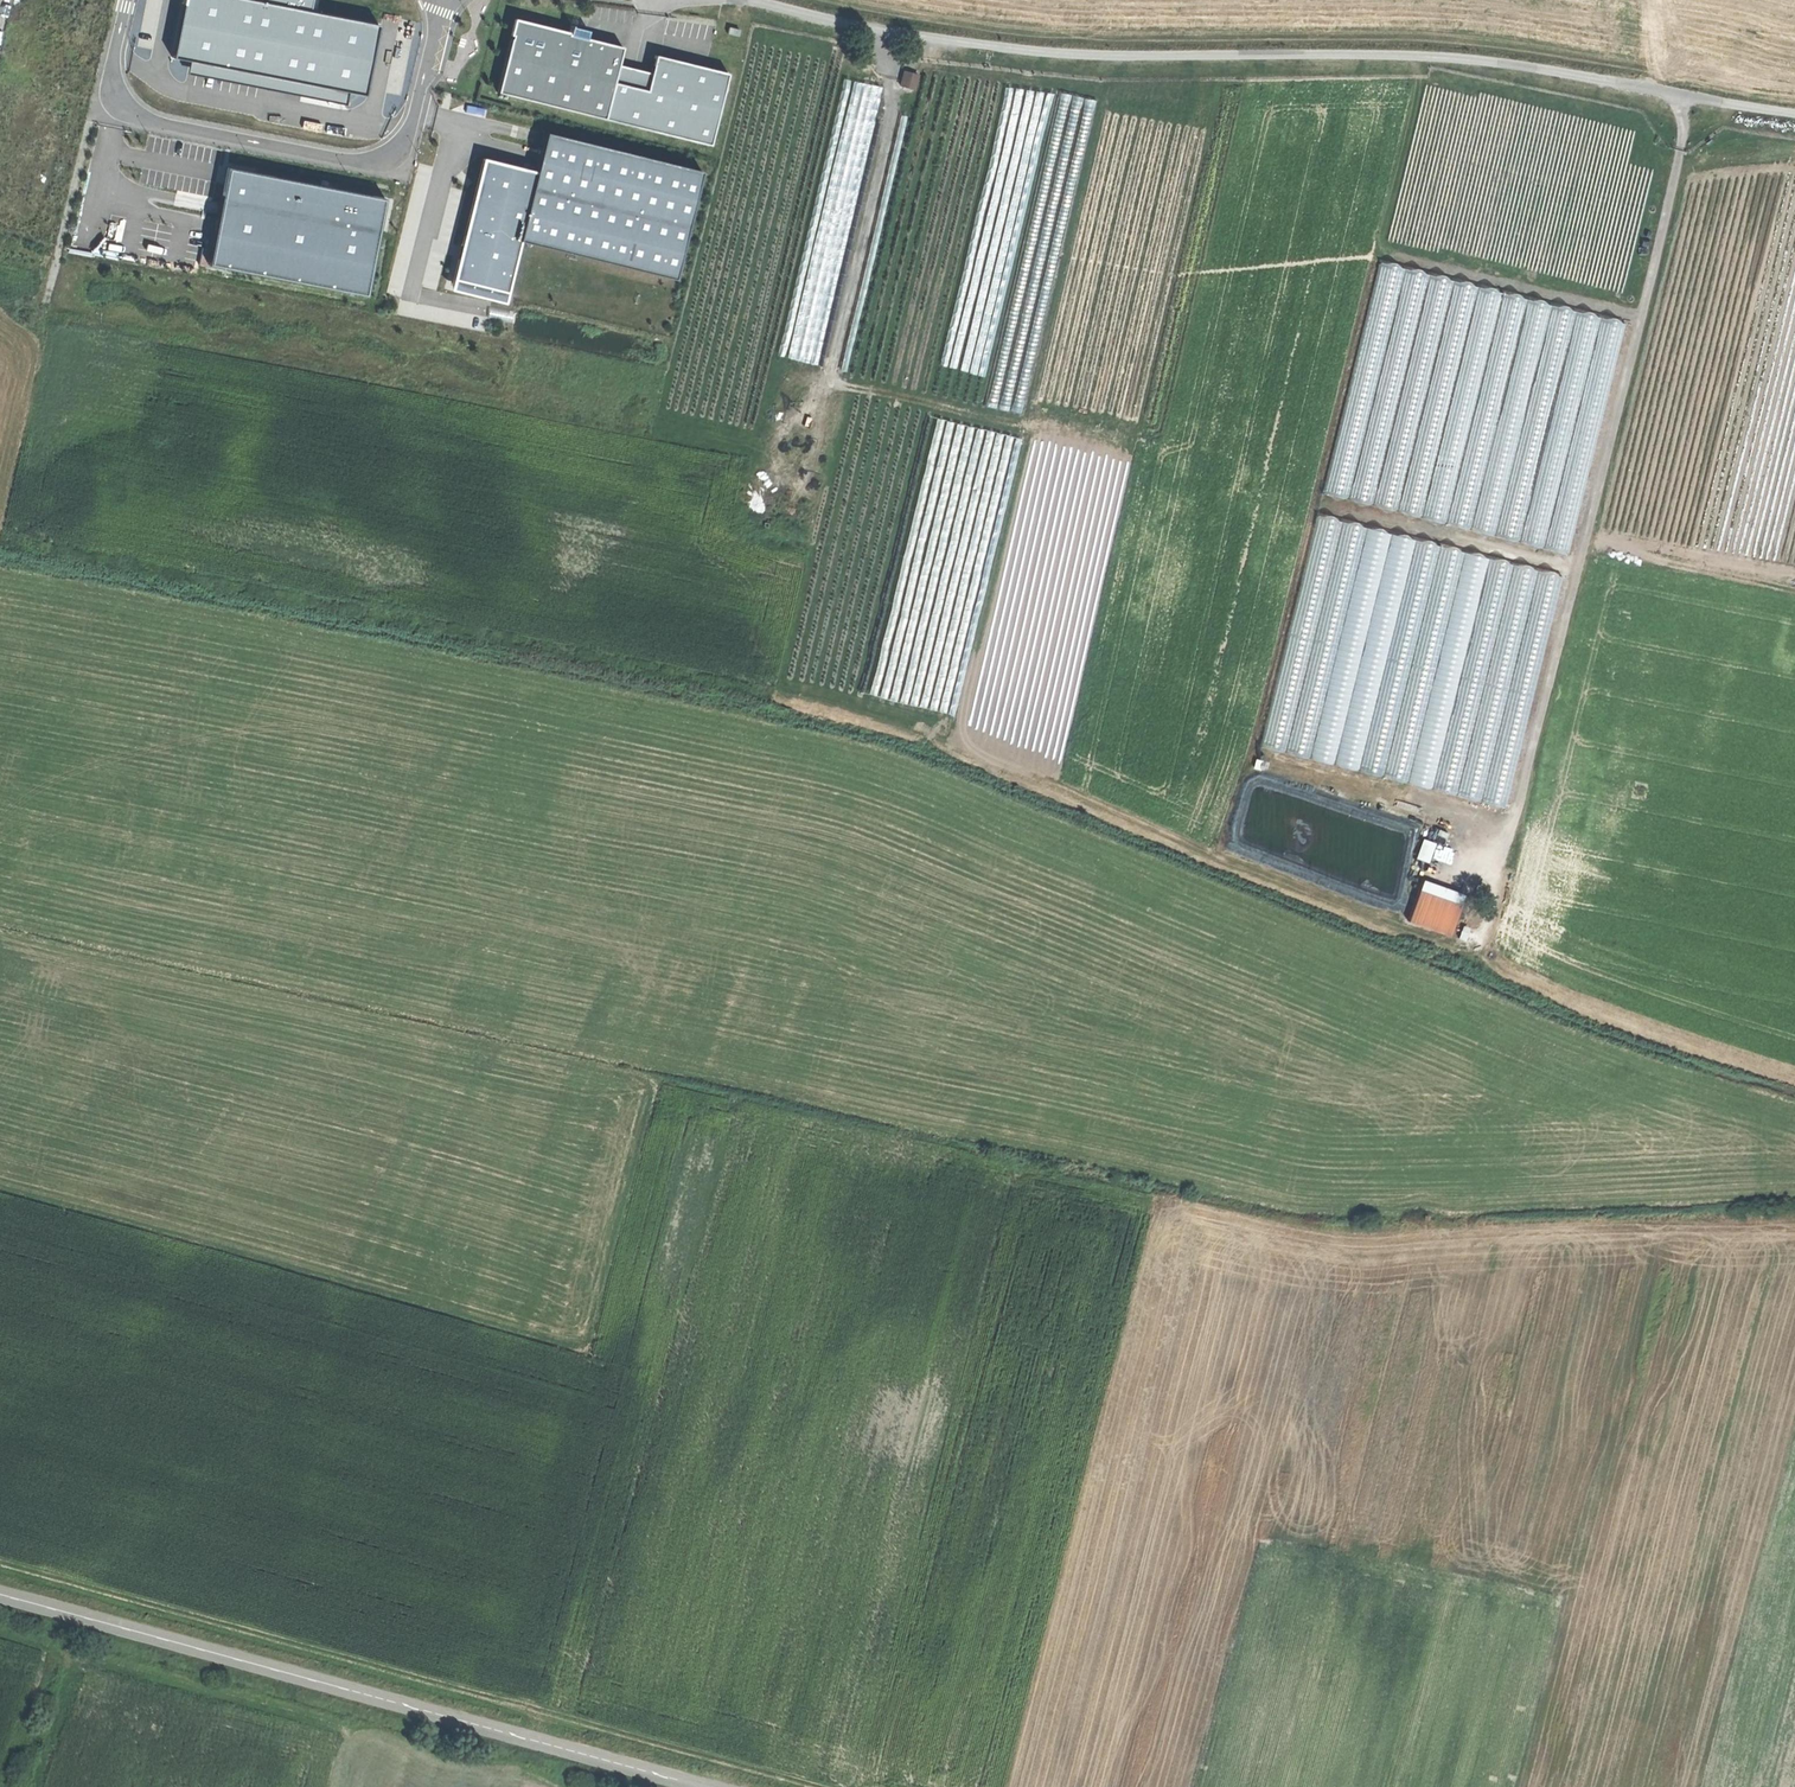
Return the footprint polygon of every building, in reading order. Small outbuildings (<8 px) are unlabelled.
[(258,0),(181,0),(170,51),(360,90),(374,24),(258,0)] [(621,64),(624,49),(589,41),(591,33),(574,29),(572,37),(519,25),(503,94),(608,119),(621,64)] [(649,73),(621,64),(608,119),(710,146),(727,74),(655,55),(649,73)] [(919,89),(923,73),(907,68),(902,84),(919,89)] [(674,277),(700,172),(548,135),(540,171),(523,240),(674,277)] [(523,240),(540,171),(483,157),(454,279),(510,292),(523,240)] [(366,293),(383,200),(227,170),(210,263),(366,293)] [(1634,327),(1381,260),(1321,494),(1577,558),(1634,327)] [(1562,574),(1316,513),(1259,747),(1505,810),(1562,574)] [(1419,837),(1413,856),(1425,860),(1432,842),(1419,837)] [(1419,882),(1415,892),(1455,906),(1459,895),(1419,882)] [(1406,921),(1445,935),(1455,906),(1415,892),(1406,921)]
